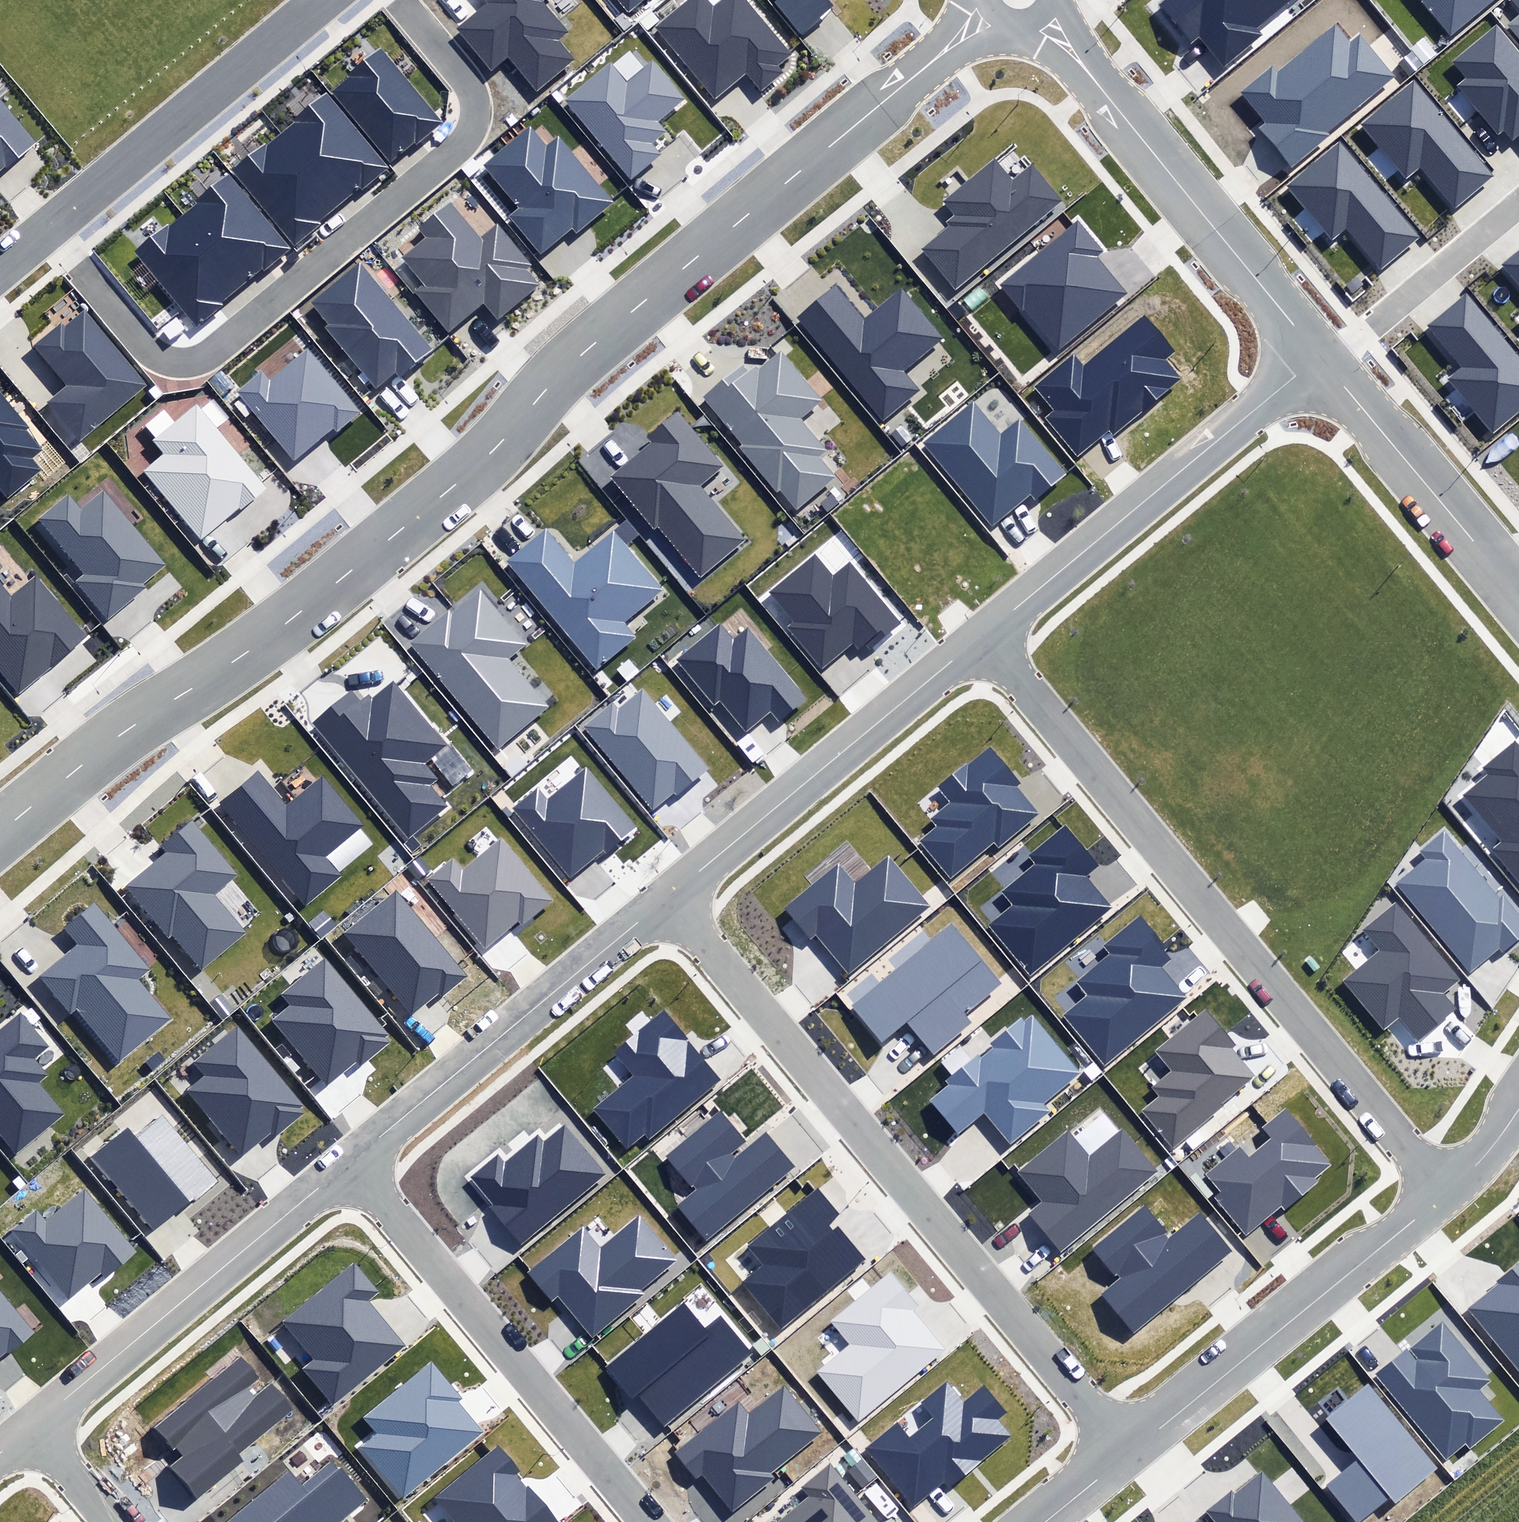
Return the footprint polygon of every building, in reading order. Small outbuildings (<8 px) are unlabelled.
[(536,91),(575,60),(559,39),(568,32),(543,0),(486,0),(488,3),(457,28),(491,69),(508,56),(536,91)] [(626,15),(645,0),(615,0),(626,15)] [(715,100),(746,75),(762,93),(785,74),(778,65),(790,55),(745,0),(724,0),(713,9),(705,0),(688,0),(654,28),(715,100)] [(801,35),(837,6),(832,0),(777,0),(774,2),(801,35)] [(1290,0),(1166,0),(1160,5),(1190,42),(1198,36),(1222,66),(1261,35),(1256,28),(1290,0)] [(1451,38),(1495,0),(1418,0),(1451,38)] [(1518,37),(1518,18),(1510,26),(1518,37)] [(1262,130),(1289,164),(1400,77),(1364,32),(1351,42),(1337,24),(1277,72),(1272,66),(1242,89),(1270,124),(1262,130)] [(1500,133),(1506,128),(1515,138),(1518,135),(1518,51),(1496,24),(1452,62),(1466,79),(1458,85),(1500,133)] [(333,91),(391,162),(415,143),(417,146),(445,124),(381,47),(347,74),(350,77),(333,91)] [(565,99),(631,179),(662,154),(653,143),(666,132),(657,122),(685,99),(652,60),(627,81),(611,62),(565,99)] [(1419,171),(1454,211),(1493,177),(1413,84),(1362,128),(1408,181),(1419,171)] [(279,132),(342,208),(388,170),(326,94),(279,132)] [(36,143),(0,100),(0,173),(36,143)] [(520,208),(509,218),(541,255),(574,227),(578,232),(615,201),(559,135),(548,145),(531,125),(484,165),(520,208)] [(233,170),(295,246),(342,208),(279,132),(233,170)] [(1346,229),(1380,269),(1420,235),(1339,142),(1288,186),(1334,239),(1346,229)] [(921,250),(955,291),(1065,201),(1033,162),(1013,179),(996,159),(944,201),(955,215),(946,222),(950,226),(921,250)] [(291,249),(229,174),(181,212),(243,288),(291,249)] [(416,293),(448,330),(485,300),(499,317),(539,284),(527,268),(532,264),(497,223),(480,237),(450,201),(417,229),(423,237),(400,256),(425,286),(416,293)] [(243,288),(181,212),(134,251),(196,326),(243,288)] [(1024,308),(1059,350),(1127,294),(1097,257),(1103,252),(1077,220),(999,284),(1021,311),(1024,308)] [(1500,267),(1518,290),(1518,251),(1500,267)] [(326,328),(376,388),(396,372),(401,378),(433,351),(359,263),(310,304),(329,325),(326,328)] [(865,319),(835,284),(796,317),(884,420),(919,390),(903,371),(944,337),(902,287),(865,319)] [(1496,433),(1518,414),(1518,353),(1469,293),(1428,327),(1461,367),(1448,377),(1496,433)] [(151,386),(87,308),(63,328),(60,324),(33,346),(66,386),(46,402),(79,444),(151,386)] [(1047,418),(1078,455),(1110,429),(1115,435),(1159,399),(1184,378),(1169,360),(1178,353),(1145,314),(1083,366),(1074,356),(1037,387),(1042,394),(1056,410),(1047,418)] [(262,370),(236,391),(293,461),(334,428),(336,431),(359,413),(307,349),(270,379),(262,370)] [(743,364),(704,396),(744,444),(740,448),(778,493),(781,491),(796,509),(835,477),(817,456),(825,450),(800,419),(822,400),(781,351),(759,368),(756,364),(749,370),(743,364)] [(0,392),(0,484),(10,495),(41,470),(32,459),(45,449),(28,429),(30,428),(0,392)] [(924,444),(993,526),(1030,495),(1035,500),(1066,474),(1019,419),(1000,435),(973,403),(924,444)] [(144,471),(201,539),(239,508),(241,510),(267,489),(197,404),(154,440),(165,453),(144,471)] [(658,526),(700,576),(744,540),(701,486),(725,467),(678,410),(648,436),(653,443),(611,477),(654,530),(658,526)] [(84,576),(76,582),(106,620),(146,587),(143,584),(166,565),(104,491),(81,510),(68,494),(37,519),(84,576)] [(574,563),(544,528),(505,561),(597,670),(637,637),(624,622),(663,590),(613,531),(574,563)] [(787,628),(822,669),(853,642),(859,650),(867,643),(872,648),(902,623),(850,562),(835,575),(817,554),(770,594),(794,621),(787,628)] [(19,693),(86,635),(35,576),(11,595),(0,582),(0,671),(19,693)] [(410,643),(498,749),(550,706),(509,657),(526,644),(481,590),(451,614),(449,611),(410,643)] [(770,711),(778,722),(806,699),(747,628),(732,640),(720,625),(677,660),(715,705),(720,700),(746,731),(770,711)] [(312,722),(408,839),(448,806),(430,785),(437,779),(423,762),(445,744),(394,682),(374,698),(370,693),(360,702),(351,691),(312,722)] [(583,725),(653,808),(674,791),(677,794),(709,768),(642,687),(618,707),(613,701),(583,725)] [(1514,743),(1484,767),(1491,777),(1466,797),(1503,842),(1491,852),(1518,885),(1518,749),(1514,743)] [(921,841),(951,877),(995,842),(999,847),(1040,814),(1018,787),(1020,783),(1011,773),(992,749),(968,767),(967,765),(940,786),(953,802),(933,819),(939,827),(921,841)] [(512,809),(571,877),(603,850),(607,854),(638,828),(586,767),(548,800),(537,787),(512,809)] [(221,803),(306,905),(342,875),(328,857),(365,826),(323,775),(286,805),(258,772),(221,803)] [(166,853),(125,886),(169,940),(174,935),(202,970),(247,934),(214,893),(235,876),(190,820),(159,845),(166,853)] [(983,927),(1029,981),(1118,906),(1092,876),(1104,866),(1088,848),(1067,823),(1031,854),(1028,856),(1035,864),(1004,889),(1001,891),(1012,903),(990,921),(985,925),(983,927)] [(1444,832),(1421,851),(1427,859),(1397,885),(1469,969),(1499,943),(1505,950),(1518,937),(1518,915),(1502,895),(1499,897),(1444,832)] [(427,879),(485,948),(517,921),(521,926),(552,901),(501,840),(463,871),(452,858),(427,879)] [(894,859),(889,853),(870,868),(855,879),(840,860),(810,883),(783,905),(794,919),(810,938),(817,933),(848,971),(931,905),(923,895),(894,859)] [(343,932),(410,1015),(437,994),(441,998),(467,977),(396,890),(343,932)] [(113,923),(94,901),(88,906),(65,925),(62,927),(64,929),(76,945),(38,976),(70,1015),(78,1009),(121,1061),(171,1020),(139,981),(152,970),(149,968),(113,923)] [(1461,980),(1394,901),(1362,928),(1379,949),(1355,969),(1341,981),(1382,1030),(1386,1027),(1399,1016),(1419,1040),(1456,1009),(1444,995),(1461,980)] [(1063,1016),(1101,1065),(1190,997),(1168,968),(1175,963),(1141,919),(1109,944),(1116,954),(1079,982),(1089,996),(1063,1016)] [(908,1026),(934,1057),(974,1024),(968,1017),(1006,984),(953,922),(852,1007),(884,1045),(908,1026)] [(388,1034),(325,958),(281,994),(291,1006),(274,1020),(327,1084),(356,1060),(361,1066),(390,1043),(385,1036),(388,1034)] [(1142,1109),(1173,1146),(1256,1077),(1231,1047),(1235,1044),(1205,1009),(1154,1051),(1170,1071),(1150,1087),(1157,1096),(1142,1109)] [(597,1108),(629,1148),(647,1134),(650,1136),(721,1079),(667,1013),(618,1053),(637,1076),(597,1108)] [(14,1157),(50,1128),(67,1114),(41,1082),(48,1076),(43,1071),(33,1058),(47,1046),(21,1014),(0,1031),(0,1139),(14,1157)] [(1012,1142),(1048,1112),(1043,1105),(1081,1073),(1032,1016),(1026,1021),(1022,1016),(992,1041),(996,1046),(982,1058),(977,1052),(944,1080),(949,1086),(932,1100),(959,1132),(985,1110),(1012,1142)] [(211,1121),(239,1157),(271,1131),(274,1135),(302,1113),(299,1110),(301,1108),(303,1106),(238,1026),(228,1034),(215,1044),(195,1060),(192,1063),(201,1074),(183,1088),(188,1093),(211,1121)] [(1331,1165),(1285,1109),(1262,1128),(1271,1139),(1249,1157),(1239,1146),(1205,1174),(1220,1193),(1214,1198),(1245,1236),(1281,1207),(1285,1211),(1319,1182),(1315,1178),(1331,1165)] [(679,1207),(706,1239),(793,1166),(766,1133),(736,1159),(730,1152),(744,1141),(721,1114),(671,1156),(700,1190),(679,1207)] [(91,1156),(152,1230),(214,1180),(164,1118),(139,1138),(129,1126),(91,1156)] [(490,1207),(523,1247),(611,1174),(566,1120),(544,1138),(538,1132),(504,1160),(498,1153),(469,1177),(493,1205),(490,1207)] [(1027,1213),(1061,1254),(1161,1172),(1124,1128),(1089,1157),(1069,1132),(1019,1174),(1042,1201),(1027,1213)] [(739,1282),(780,1329),(863,1259),(838,1230),(834,1233),(828,1226),(842,1214),(817,1185),(813,1188),(745,1245),(761,1264),(739,1282)] [(15,1231),(70,1298),(100,1274),(105,1280),(138,1253),(85,1188),(44,1222),(37,1213),(15,1231)] [(1166,1231),(1142,1203),(1088,1249),(1113,1279),(1117,1275),(1121,1279),(1103,1294),(1134,1330),(1228,1250),(1199,1217),(1170,1242),(1163,1234),(1166,1231)] [(559,1294),(594,1337),(646,1294),(642,1290),(680,1259),(676,1255),(640,1211),(613,1233),(600,1243),(585,1225),(530,1270),(528,1271),(552,1300),(559,1294)] [(1469,1309),(1518,1368),(1518,1262),(1496,1282),(1498,1284),(1469,1309)] [(299,1369),(329,1406),(403,1347),(366,1302),(377,1293),(355,1265),(281,1324),(310,1359),(299,1369)] [(816,1373),(856,1422),(945,1350),(912,1309),(918,1305),(891,1272),(832,1320),(852,1344),(816,1373)] [(7,1352),(9,1354),(35,1332),(0,1291),(0,1358),(7,1352)] [(638,1396),(662,1425),(749,1352),(720,1319),(706,1331),(684,1305),(608,1369),(634,1399),(638,1396)] [(1378,1376),(1447,1461),(1449,1459),(1466,1445),(1470,1449),(1471,1449),(1505,1421),(1489,1402),(1479,1390),(1486,1384),(1490,1381),(1486,1376),(1443,1324),(1378,1376)] [(168,1467),(196,1502),(244,1463),(238,1456),(295,1409),(275,1383),(254,1399),(247,1390),(258,1380),(243,1362),(163,1427),(184,1454),(168,1467)] [(482,1433),(456,1403),(461,1399),(430,1362),(363,1418),(375,1431),(356,1447),(402,1501),(482,1433)] [(897,1422),(865,1449),(914,1506),(948,1478),(953,1485),(1012,1436),(998,1419),(1006,1413),(983,1386),(967,1400),(949,1378),(919,1404),(931,1418),(909,1436),(897,1422)] [(1359,1521),(1389,1497),(1396,1505),(1441,1468),(1369,1382),(1324,1420),(1358,1461),(1329,1485),(1359,1521)] [(702,1475),(731,1512),(775,1478),(770,1472),(822,1432),(784,1384),(749,1412),(739,1401),(674,1452),(696,1479),(702,1475)] [(559,1521),(497,1447),(436,1498),(457,1521),(558,1521),(559,1521)] [(366,1500),(333,1459),(304,1483),(290,1466),(221,1521),(339,1521),(366,1500)] [(829,1463),(800,1487),(807,1495),(774,1521),(877,1521),(829,1463)] [(1261,1472),(1235,1493),(1233,1490),(1205,1512),(1213,1521),(1303,1521),(1261,1472)]
